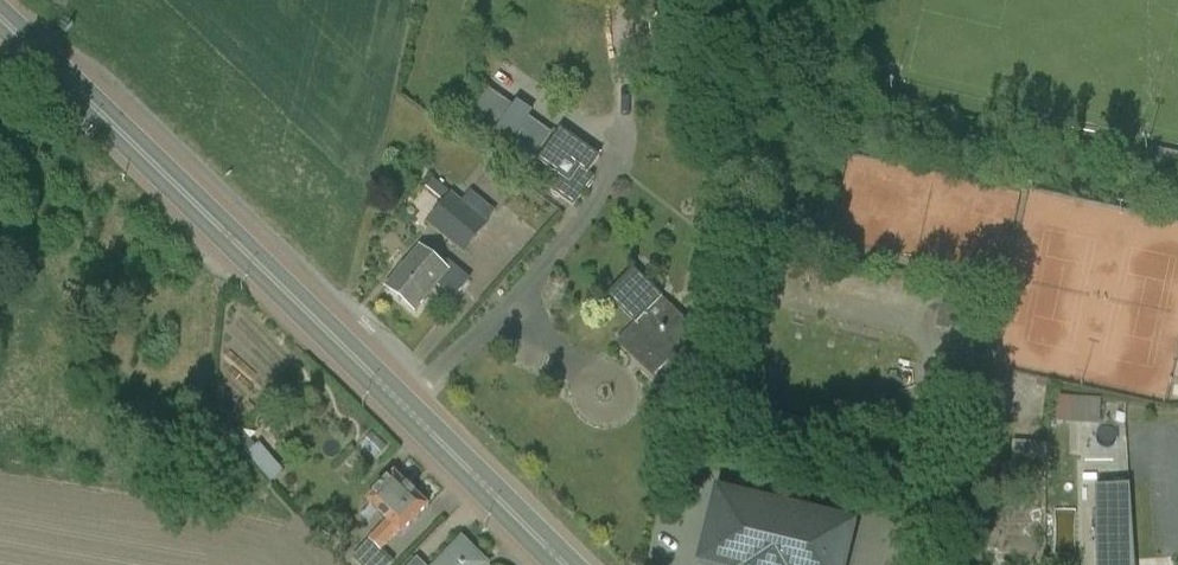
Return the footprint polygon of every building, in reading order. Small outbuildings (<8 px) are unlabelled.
[(471,109),(538,156),(558,129),(490,81),(471,109)] [(589,173),(601,156),(561,129),(539,161),(561,176),(551,190),(574,206),(595,177),(589,173)] [(1152,166),(1177,171),(1177,140),(1159,136),(1152,166)] [(426,223),(464,254),(489,223),(487,221),(496,211),(471,191),(462,201),(434,178),(425,188),(443,202),(426,223)] [(443,266),(420,247),(387,287),(416,311),(438,285),(455,299),(471,279),(448,260),(443,266)] [(682,351),(672,341),(677,336),(662,321),(674,309),(635,269),(611,292),(639,320),(621,338),(658,375),(682,351)] [(1100,400),(1071,399),(1070,420),(1099,421),(1100,400)] [(1047,443),(1013,439),(1012,456),(1045,458),(1047,443)] [(400,531),(402,533),(429,505),(395,473),(368,500),(388,519),(352,556),(361,564),(392,564),(395,561),(382,549),(400,531)] [(1095,485),(1097,564),(1135,564),(1129,483),(1095,485)] [(716,497),(699,564),(845,564),(854,531),(716,497)] [(488,564),(463,539),(438,564),(487,564),(488,564)]
